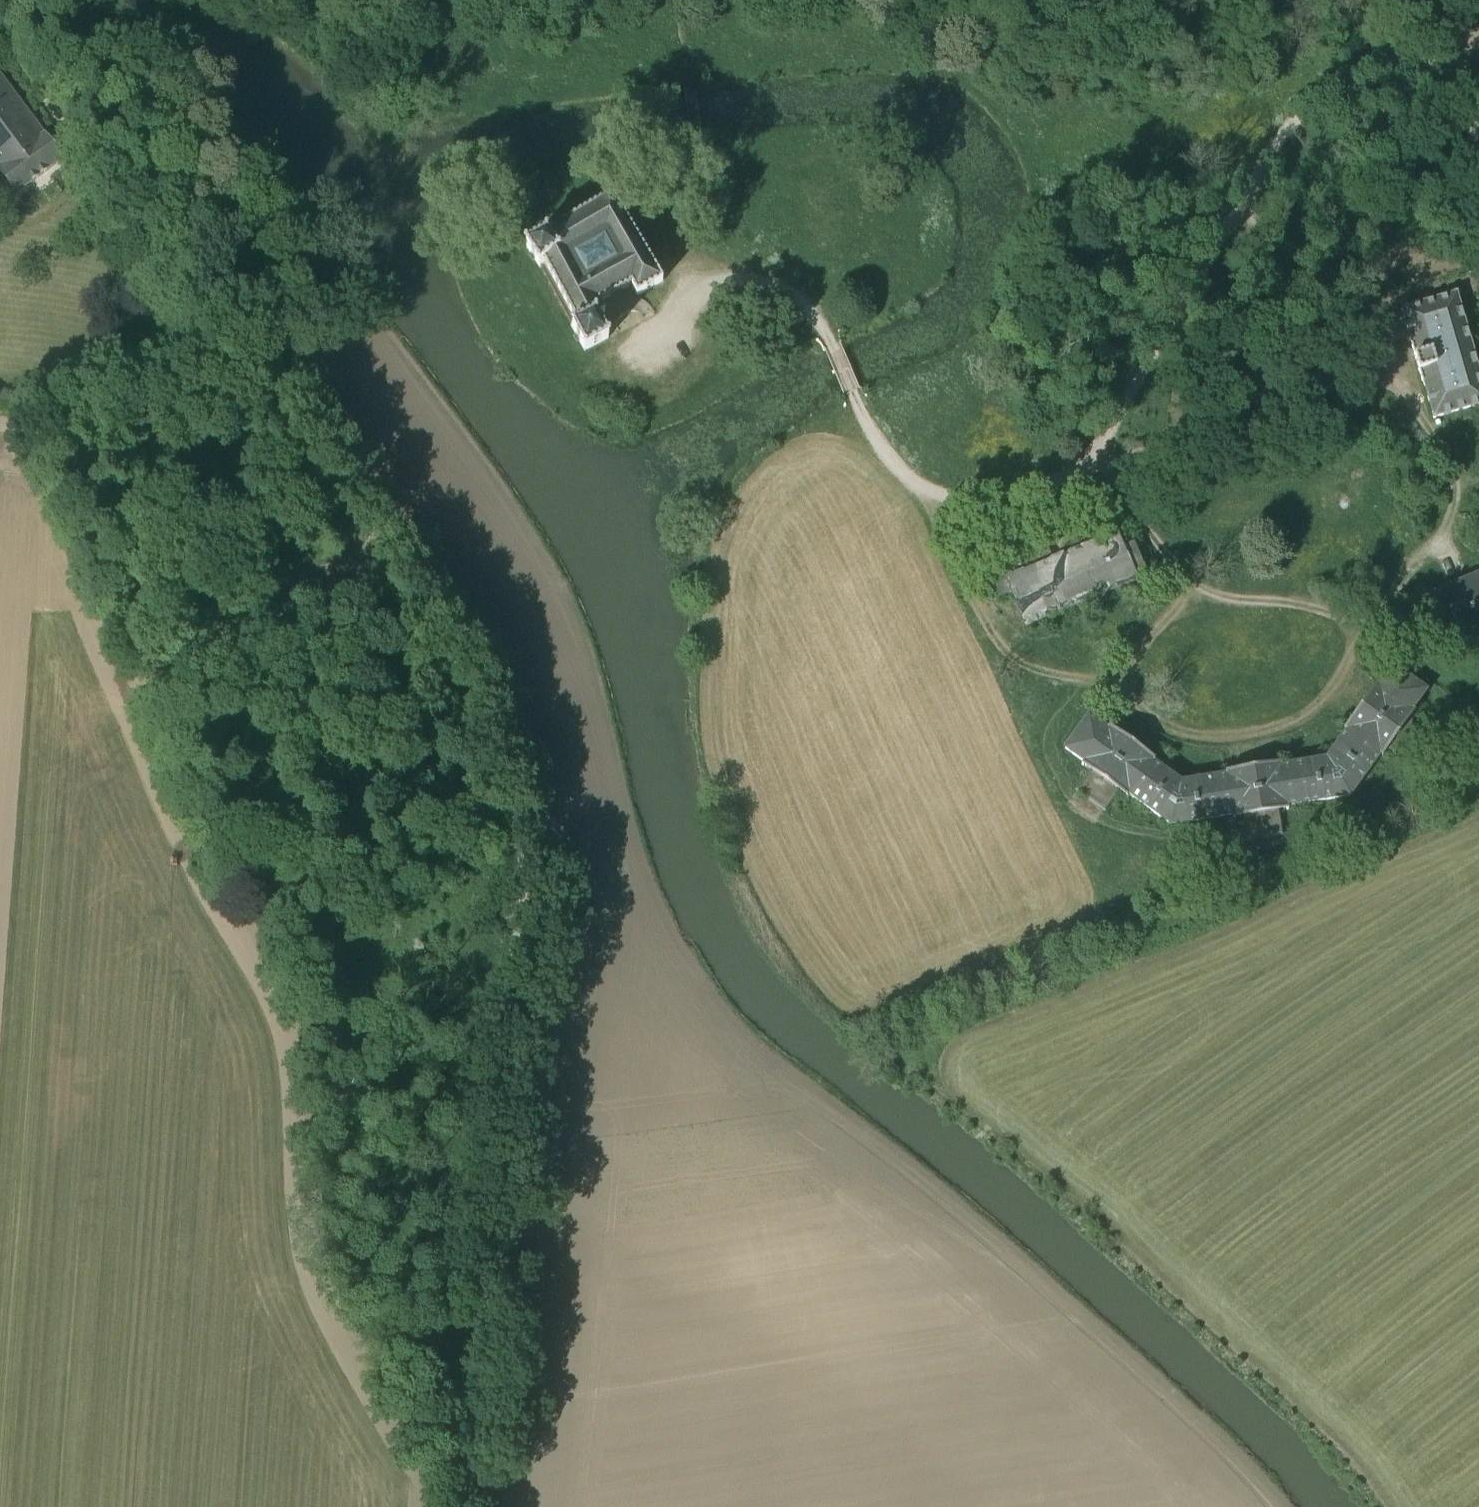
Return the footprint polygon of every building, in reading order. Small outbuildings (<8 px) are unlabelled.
[(15,195),(63,159),(0,74),(0,174),(15,195)] [(552,231),(527,245),(538,266),(544,263),(579,324),(573,327),(586,350),(608,338),(597,318),(604,313),(599,304),(632,286),(637,296),(663,281),(615,196),(552,231)] [(1457,292),(1401,308),(1433,419),(1478,405),(1478,367),(1457,292)] [(1133,544),(1124,548),(1118,532),(1028,570),(1021,553),(986,568),(998,598),(1010,593),(1025,628),(1138,580),(1134,572),(1143,568),(1133,544)] [(1460,581),(1471,608),(1478,604),(1478,573),(1460,581)] [(1471,608),(1460,581),(1429,595),(1424,585),(1413,590),(1421,608),(1430,604),(1438,622),(1471,608)] [(1377,683),(1343,729),(1345,731),(1326,758),(1282,765),(1281,762),(1225,771),(1225,774),(1181,781),(1154,762),(1156,760),(1109,726),(1108,728),(1089,715),(1064,749),(1083,762),(1081,764),(1090,770),(1077,790),(1105,810),(1119,791),(1127,798),(1129,796),(1170,826),(1232,816),(1232,818),(1243,816),(1247,840),(1282,834),(1279,811),(1289,809),(1288,806),(1350,797),(1380,755),(1382,757),(1388,748),(1407,762),(1428,732),(1409,719),(1415,710),(1414,709),(1427,690),(1393,665),(1379,684),(1377,683)]
